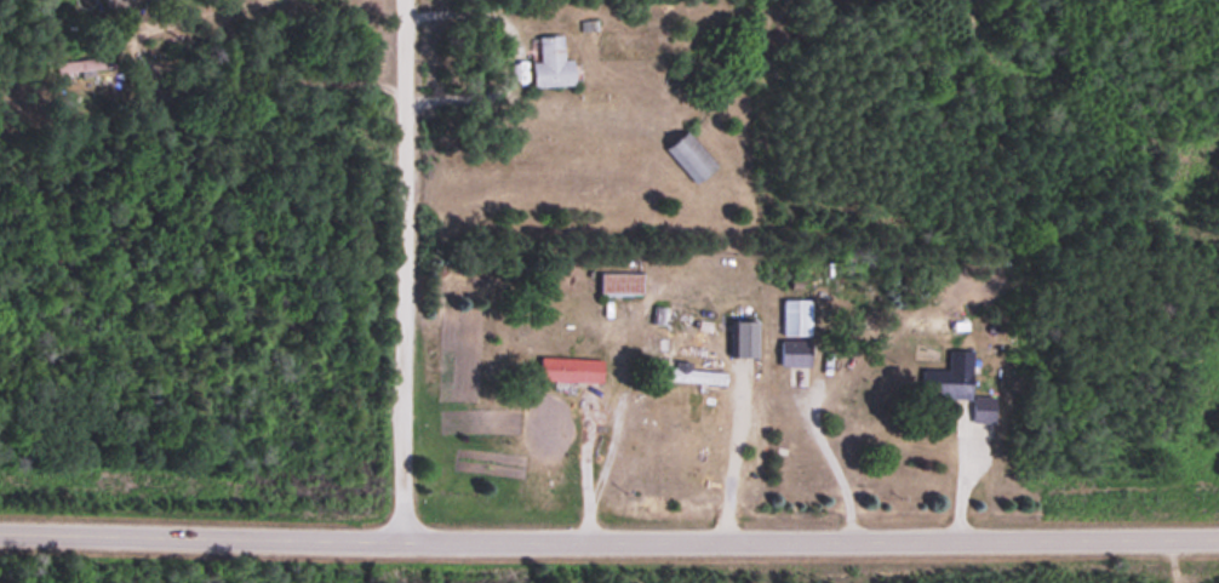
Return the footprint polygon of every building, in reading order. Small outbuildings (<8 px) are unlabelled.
[(536,59),(529,59),(530,84),(571,83),(570,55),(561,56),(560,32),(535,32),(536,59)] [(107,67),(106,48),(50,49),(51,69),(107,67)] [(661,144),(692,180),(710,164),(678,128),(661,144)] [(639,270),(595,270),(595,293),(639,293),(639,270)] [(778,332),(807,332),(807,296),(778,296),(778,332)] [(650,320),(676,326),(680,308),(654,301),(650,320)] [(777,363),(808,363),(808,338),(777,338),(777,363)] [(920,366),(919,395),(957,396),(956,419),(993,420),(993,393),(970,392),(970,347),(947,347),(947,366),(920,366)] [(600,356),(537,355),(536,382),(599,382),(600,356)] [(660,366),(660,379),(722,381),(722,368),(660,366)]
